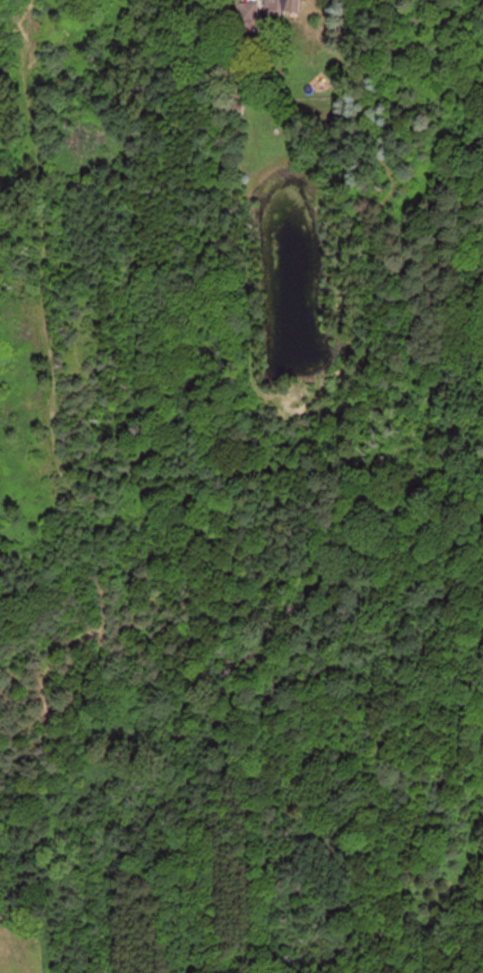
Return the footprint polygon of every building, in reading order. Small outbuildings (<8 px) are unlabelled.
[(267,15),(303,15),(303,0),(267,0),(267,15)]
